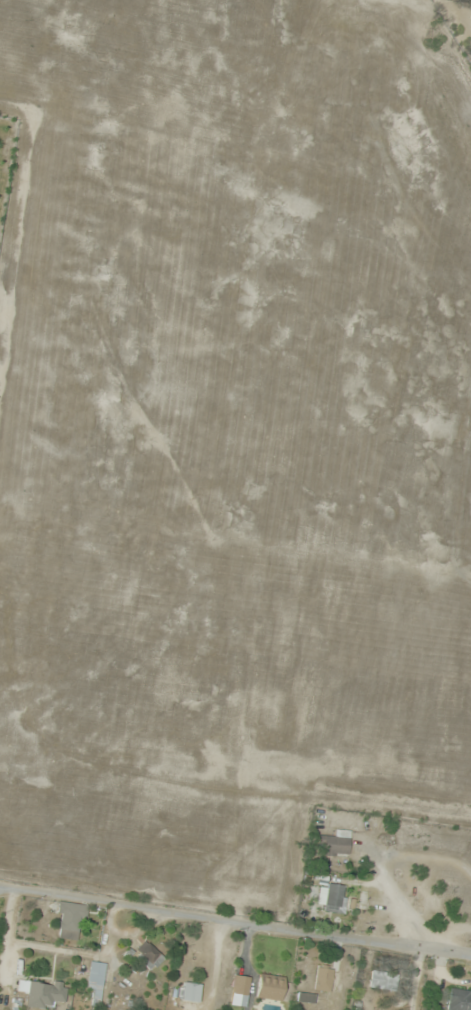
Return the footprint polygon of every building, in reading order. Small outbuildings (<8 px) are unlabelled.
[(348,857),(350,831),(336,830),(335,837),(318,835),(318,846),(323,846),(323,855),(348,857)] [(346,886),(320,882),(317,909),(343,912),(346,886)] [(55,935),(78,941),(86,906),(63,901),(55,935)] [(164,956),(145,941),(135,954),(154,969),(164,956)] [(89,989),(93,989),(94,1002),(104,1002),(102,962),(87,963),(89,989)] [(330,992),(332,968),(316,966),(314,990),(330,992)] [(370,988),(396,990),(397,972),(370,971),(370,988)] [(283,975),(258,974),(256,998),(281,1000),(283,975)] [(249,976),(234,975),(230,1005),(245,1007),(249,976)] [(64,1002),(66,984),(18,978),(17,991),(27,992),(26,1006),(51,1009),(52,1001),(64,1002)] [(198,1003),(201,984),(184,981),(180,999),(198,1003)] [(449,990),(449,1009),(470,1009),(470,990),(449,990)] [(297,1002),(314,1003),(315,994),(298,992),(297,1002)]
